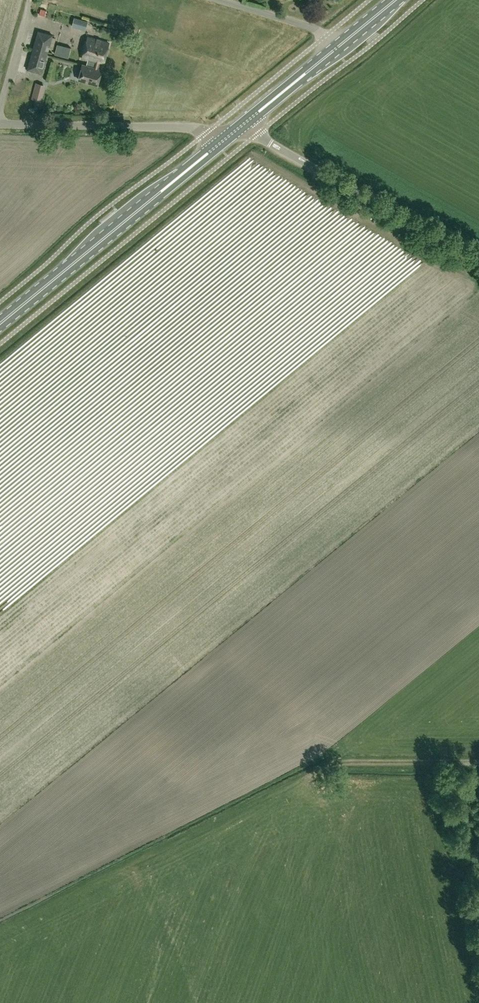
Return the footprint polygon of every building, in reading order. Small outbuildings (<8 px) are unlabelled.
[(77,18),(76,27),(88,30),(90,21),(77,18)] [(47,55),(52,36),(38,32),(33,51),(47,55)] [(88,59),(86,66),(89,67),(91,62),(96,63),(94,68),(98,69),(100,63),(104,64),(109,45),(88,39),(83,57),(88,59)] [(42,74),(47,55),(33,51),(27,70),(42,74)] [(336,51),(326,57),(330,63),(340,57),(336,51)] [(102,70),(98,69),(94,68),(96,63),(91,62),(89,67),(86,66),(86,67),(82,66),(78,79),(97,85),(102,70)]
